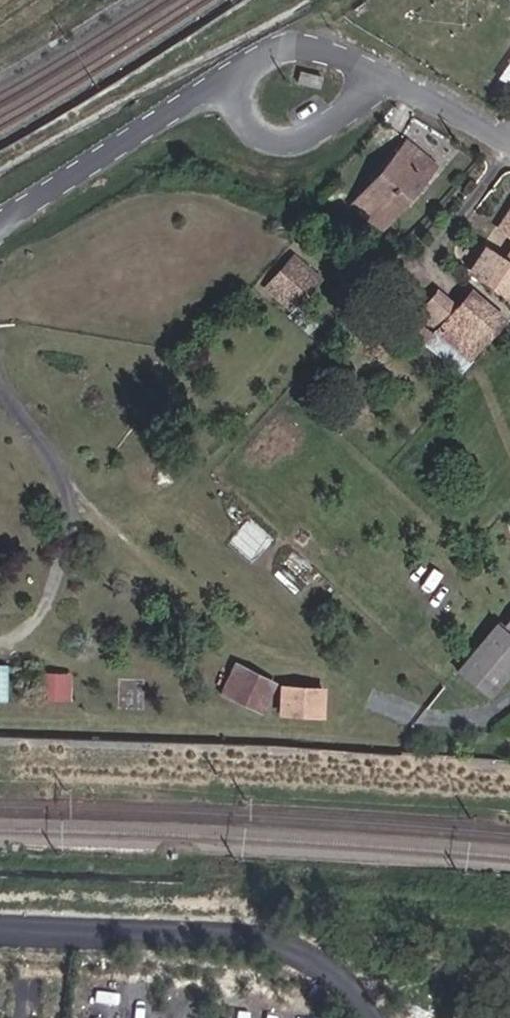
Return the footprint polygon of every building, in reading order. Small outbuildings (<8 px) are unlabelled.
[(381,229),(434,165),(406,142),(353,206),(381,229)] [(499,225),(509,233),(509,208),(499,225)] [(503,261),(483,249),(468,273),(506,297),(509,291),(509,250),(503,261)] [(320,283),(294,261),(267,291),(292,314),(320,283)] [(470,355),(502,318),(471,290),(438,328),(470,355)] [(439,328),(456,308),(437,291),(419,312),(439,328)] [(505,625),(499,620),(459,669),(490,694),(509,669),(509,619),(505,625)] [(261,709),(274,681),(234,663),(220,690),(261,709)] [(45,697),(72,697),(72,670),(45,670),(45,697)] [(289,687),(282,704),(301,712),(307,694),(289,687)]
